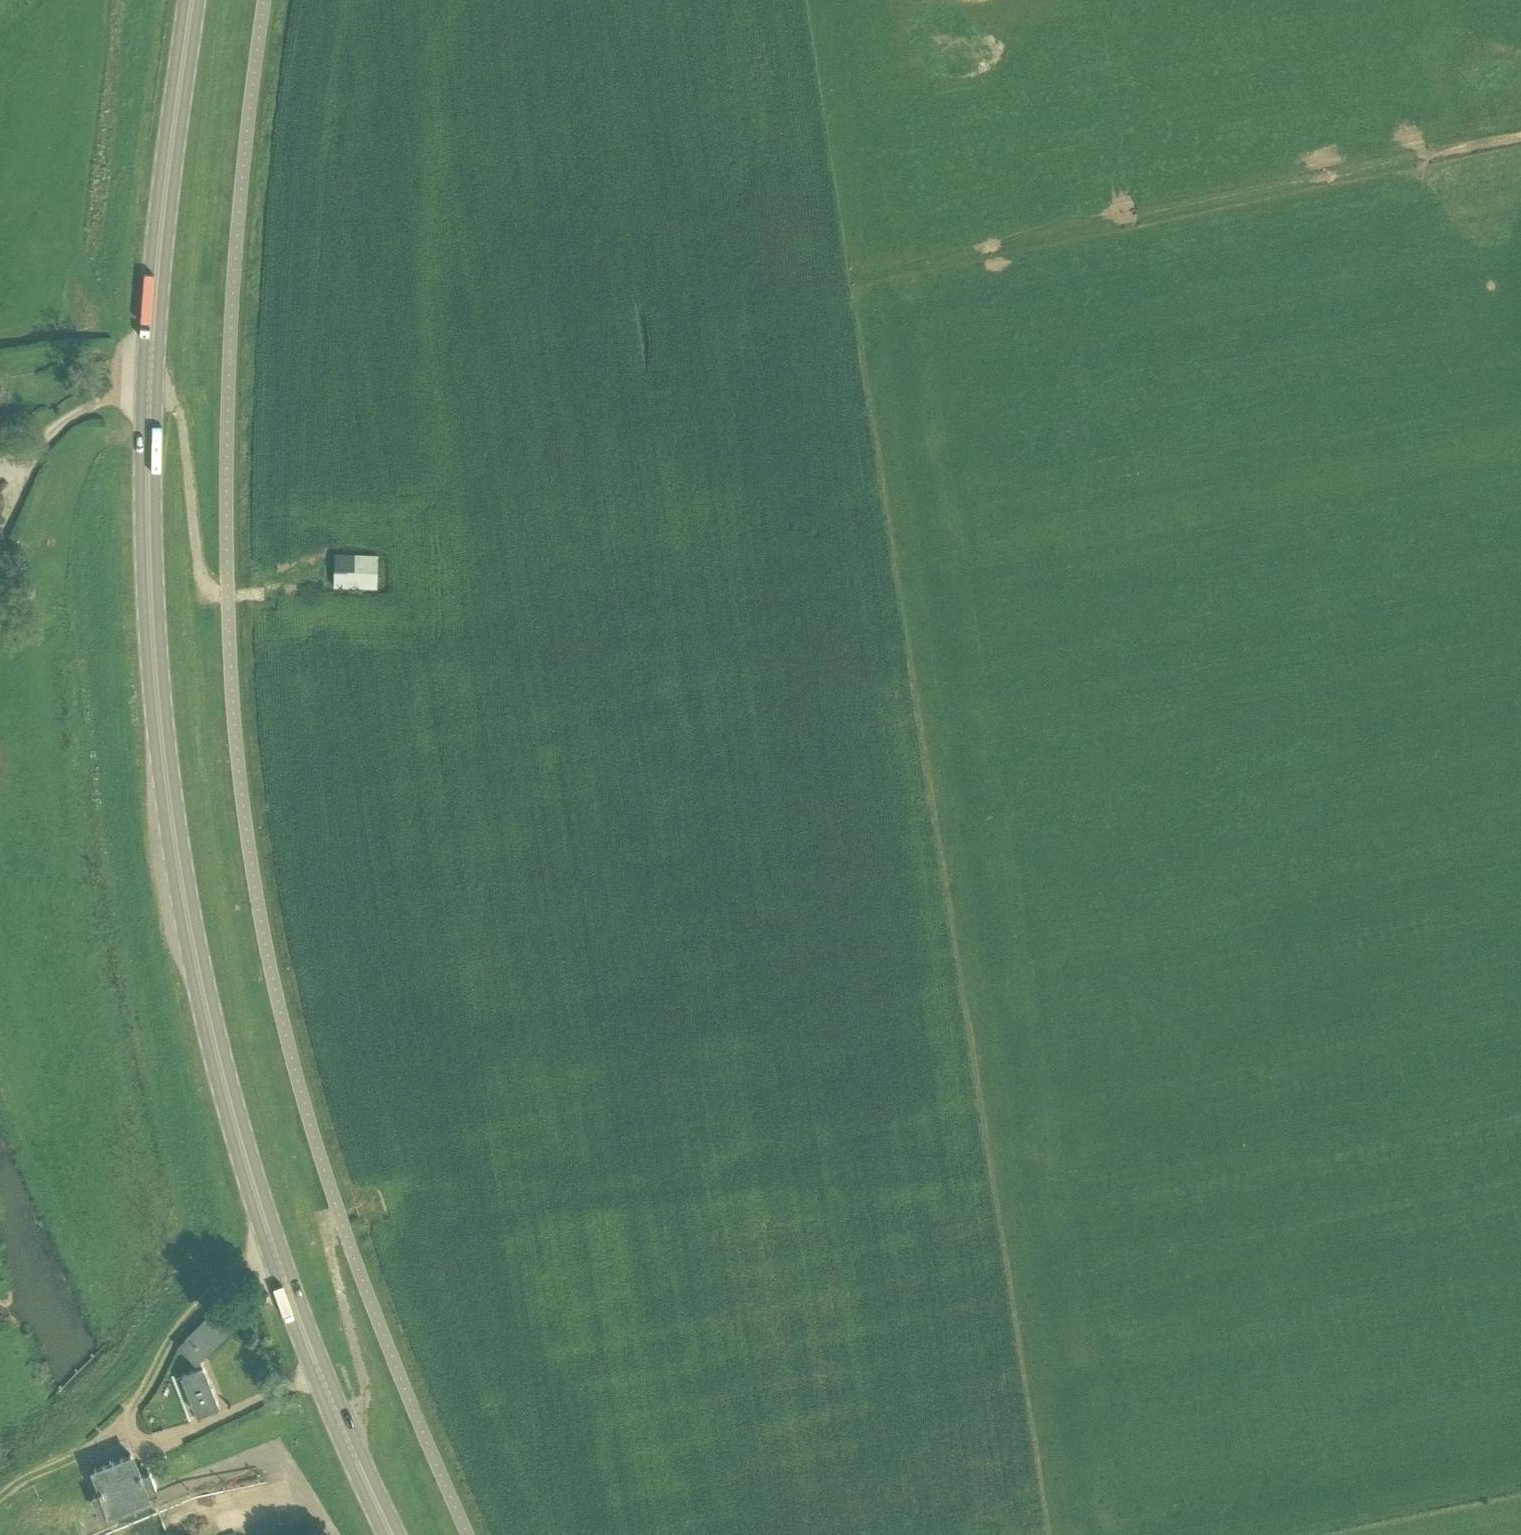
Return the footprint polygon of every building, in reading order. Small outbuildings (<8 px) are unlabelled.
[(375,587),(377,554),(334,552),(332,585),(375,587)] [(178,1345),(196,1363),(230,1329),(212,1311),(178,1345)] [(218,1405),(203,1367),(183,1374),(198,1412),(218,1405)] [(94,1469),(103,1490),(110,1506),(111,1510),(148,1495),(147,1492),(139,1474),(131,1453),(94,1469)] [(150,1469),(139,1474),(147,1492),(159,1488),(150,1469)] [(110,1506),(103,1490),(93,1494),(100,1511),(110,1506)]
